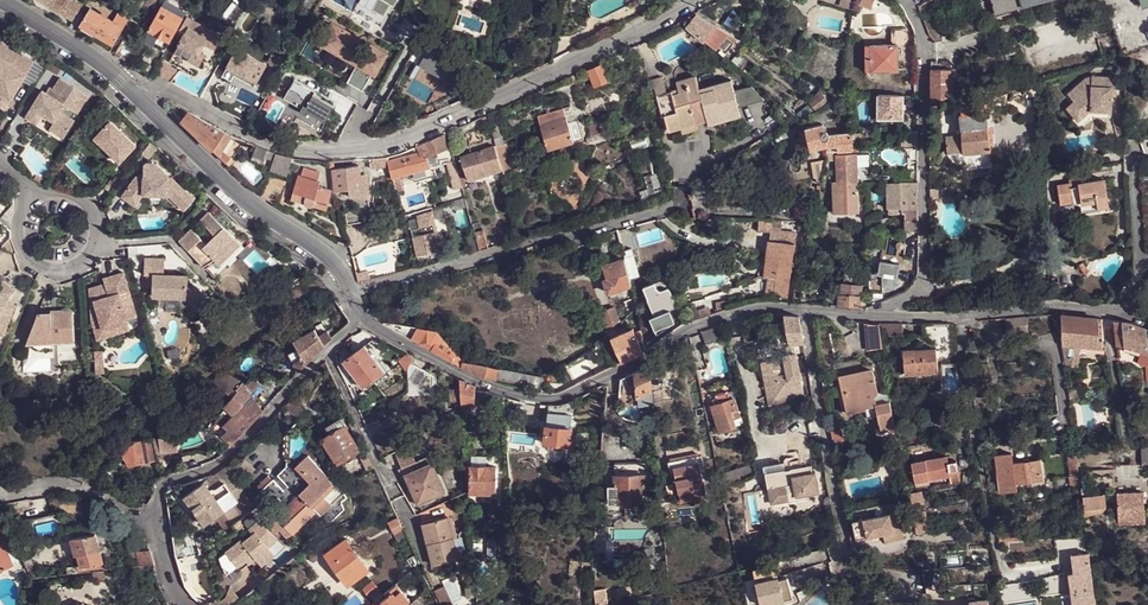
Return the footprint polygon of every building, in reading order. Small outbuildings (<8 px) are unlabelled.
[(73,20),(83,4),(76,0),(41,0),(73,20)] [(162,7),(183,18),(186,11),(166,0),(162,7)] [(356,2),(370,10),(375,0),(358,0),(356,2)] [(370,10),(383,17),(390,4),(392,6),(395,0),(375,0),(370,10)] [(994,15),(1021,7),(1019,0),(990,0),(994,15)] [(183,18),(162,7),(149,30),(146,36),(154,41),(157,34),(170,41),(183,18)] [(114,44),(129,16),(118,10),(113,19),(91,9),(82,26),(114,44)] [(692,19),(686,25),(718,50),(730,36),(696,14),(692,19)] [(224,35),(195,19),(172,59),(197,73),(207,54),(202,52),(207,43),(211,46),(216,49),(224,35)] [(320,44),(331,24),(323,19),(317,28),(324,32),(318,43),(320,44)] [(385,53),(331,24),(320,44),(318,43),(313,51),(319,55),(315,62),(363,88),(370,74),(375,65),(378,67),(385,53)] [(241,41),(234,36),(223,55),(231,60),(228,66),(223,76),(231,81),(237,71),(259,83),(269,65),(238,48),(241,41)] [(453,48),(430,36),(421,52),(425,54),(423,57),(420,63),(456,83),(465,66),(467,63),(450,53),(453,48)] [(131,63),(139,49),(123,39),(115,53),(131,63)] [(1,42),(0,44),(0,95),(11,102),(34,62),(1,42)] [(211,46),(207,43),(202,52),(207,54),(211,46)] [(870,70),(897,70),(896,44),(869,45),(870,70)] [(624,50),(608,58),(612,67),(628,60),(624,50)] [(469,68),(465,66),(456,83),(420,63),(423,57),(419,56),(406,81),(409,82),(419,65),(445,79),(442,83),(456,90),(469,68)] [(363,88),(315,62),(314,65),(361,91),(363,88)] [(589,70),(595,86),(606,82),(600,66),(589,70)] [(941,69),(930,68),(930,102),(948,96),(950,69),(941,69)] [(259,83),(237,71),(235,76),(256,88),(259,83)] [(739,105),(731,78),(712,83),(713,87),(701,91),(699,87),(696,74),(677,80),(680,92),(675,93),(673,89),(667,90),(657,94),(660,104),(667,102),(670,113),(665,115),(668,125),(679,121),(681,126),(708,118),(721,114),(720,110),(739,105)] [(1110,111),(1111,76),(1092,75),(1085,77),(1067,93),(1074,100),(1066,107),(1077,119),(1082,115),(1086,120),(1089,118),(1095,116),(1102,116),(1102,114),(1110,111)] [(657,94),(667,90),(664,76),(653,80),(657,94)] [(43,90),(31,110),(42,116),(43,114),(55,122),(50,129),(65,138),(75,120),(71,118),(75,112),(77,114),(88,95),(60,79),(53,89),(50,87),(47,93),(43,90)] [(314,92),(293,80),(282,99),(300,109),(295,118),(318,132),(332,107),(317,98),(312,95),(314,92)] [(713,87),(712,83),(699,87),(701,91),(713,87)] [(827,98),(823,93),(810,102),(815,108),(827,98)] [(0,95),(0,109),(5,112),(11,102),(0,95)] [(901,120),(901,97),(876,95),(876,120),(901,120)] [(966,96),(967,103),(980,101),(979,95),(966,96)] [(967,103),(962,104),(963,116),(969,115),(975,114),(985,113),(984,101),(980,101),(967,103)] [(667,102),(660,104),(663,115),(665,115),(670,113),(667,102)] [(708,118),(710,123),(741,114),(739,105),(720,110),(721,114),(708,118)] [(801,119),(813,111),(810,106),(797,116),(801,119)] [(564,117),(562,109),(547,113),(542,115),(545,123),(564,117)] [(42,116),(31,110),(26,117),(37,124),(42,116)] [(182,121),(211,149),(222,132),(210,126),(211,125),(188,113),(182,121)] [(975,114),(976,127),(987,125),(985,113),(975,114)] [(547,150),(573,143),(566,122),(565,117),(564,117),(545,123),(539,125),(547,150)] [(601,132),(598,119),(590,122),(593,135),(601,132)] [(576,120),(566,122),(573,143),(582,140),(576,120)] [(106,121),(100,128),(106,134),(97,144),(123,168),(139,150),(106,121)] [(501,137),(496,121),(489,124),(494,138),(501,137)] [(668,125),(670,131),(681,126),(679,121),(668,125)] [(822,133),(822,131),(824,130),(822,123),(806,125),(806,129),(809,146),(810,147),(826,145),(825,141),(824,141),(823,138),(820,136),(822,133)] [(964,128),(961,129),(962,137),(963,152),(964,153),(990,150),(987,125),(976,127),(971,127),(964,128)] [(825,141),(828,137),(829,133),(826,131),(824,130),(822,131),(822,133),(820,136),(823,138),(824,141),(825,141)] [(851,131),(829,133),(828,137),(825,141),(826,145),(827,150),(851,149),(851,147),(851,131)] [(229,136),(222,132),(211,149),(226,162),(230,157),(220,150),(229,136)] [(917,132),(899,132),(899,146),(908,146),(917,146),(917,132)] [(446,148),(442,134),(421,143),(423,151),(425,156),(426,155),(446,148)] [(244,141),(229,136),(220,150),(230,157),(231,158),(244,141)] [(958,152),(963,152),(962,137),(946,138),(948,154),(958,152)] [(495,146),(499,158),(510,154),(507,143),(503,144),(503,143),(495,146)] [(498,170),(502,169),(499,158),(495,146),(494,145),(460,157),(468,180),(498,170)] [(267,150),(258,146),(256,149),(252,158),(262,162),(264,158),(267,150)] [(917,155),(917,146),(908,146),(908,155),(917,155)] [(276,153),(267,150),(264,158),(274,161),(276,153)] [(422,160),(427,158),(426,155),(425,156),(423,151),(419,152),(422,160)] [(429,167),(427,158),(422,160),(419,152),(387,160),(387,161),(391,177),(400,175),(426,168),(429,167)] [(293,156),(276,153),(274,161),(271,170),(289,173),(293,156)] [(832,210),(856,210),(855,154),(835,155),(836,182),(831,182),(832,210)] [(387,160),(386,155),(368,157),(369,161),(369,165),(382,162),(387,161),(387,160)] [(331,160),(326,161),(326,167),(331,169),(334,191),(349,189),(349,193),(365,191),(363,176),(358,177),(356,167),(332,169),(331,160)] [(387,161),(382,162),(389,187),(393,186),(391,177),(387,161)] [(451,184),(459,181),(454,162),(445,164),(451,184)] [(138,181),(122,199),(135,209),(143,198),(169,198),(179,207),(189,196),(173,180),(170,180),(170,177),(160,168),(149,168),(147,170),(146,181),(138,181)] [(305,171),(304,177),(315,180),(316,174),(305,171)] [(304,177),(298,175),(294,193),(306,196),(315,199),(327,202),(330,189),(318,185),(319,181),(315,180),(304,177)] [(395,191),(403,189),(400,175),(391,177),(393,186),(395,191)] [(658,175),(645,177),(648,195),(660,193),(658,175)] [(1108,207),(1103,179),(1077,182),(1077,186),(1070,187),(1069,182),(1055,184),(1059,204),(1071,202),(1072,206),(1078,205),(1079,212),(1108,207)] [(917,210),(916,183),(884,184),(885,210),(899,210),(903,210),(917,210)] [(929,189),(928,199),(958,197),(957,186),(929,189)] [(304,204),(305,199),(306,196),(294,193),(292,200),(304,204)] [(189,196),(179,207),(185,214),(195,202),(189,196)] [(306,196),(305,199),(304,204),(306,206),(307,206),(309,206),(312,206),(312,205),(313,204),(314,203),(314,202),(315,199),(306,196)] [(315,199),(314,202),(314,203),(313,204),(312,205),(312,206),(325,209),(327,202),(315,199)] [(795,216),(810,216),(812,216),(813,199),(800,200),(795,200),(795,216)] [(918,234),(917,210),(903,210),(903,232),(918,234)] [(242,249),(207,214),(198,223),(212,237),(204,246),(190,232),(177,244),(213,279),(242,249)] [(434,224),(436,233),(444,230),(442,222),(434,224)] [(410,230),(412,236),(421,234),(433,231),(434,233),(436,233),(434,224),(426,226),(410,230)] [(766,281),(775,281),(777,270),(781,243),(784,243),(785,235),(779,233),(779,228),(767,228),(761,280),(766,281)] [(433,231),(421,234),(427,253),(438,250),(434,233),(433,231)] [(417,255),(427,253),(421,234),(412,236),(417,255)] [(481,250),(490,248),(486,234),(477,237),(481,250)] [(774,296),(787,297),(794,244),(784,243),(781,243),(777,270),(775,281),(774,296)] [(632,249),(622,251),(624,259),(626,266),(635,264),(632,249)] [(427,253),(417,255),(420,262),(440,257),(438,250),(427,253)] [(626,266),(624,259),(602,266),(606,279),(603,280),(606,293),(630,284),(629,277),(626,266)] [(162,261),(143,261),(143,277),(145,277),(151,277),(151,288),(151,298),(184,299),(195,310),(205,300),(196,289),(186,289),(186,277),(163,277),(162,261)] [(898,265),(880,263),(878,275),(869,275),(869,293),(870,293),(881,294),(882,287),(895,288),(898,265)] [(637,275),(635,264),(626,266),(629,277),(637,275)] [(839,307),(862,308),(865,308),(865,301),(860,301),(860,288),(856,287),(857,275),(843,272),(840,286),(844,287),(843,297),(839,296),(839,307)] [(122,275),(102,280),(104,286),(106,292),(99,294),(98,291),(88,294),(90,325),(98,322),(101,331),(126,324),(125,322),(135,319),(122,275)] [(0,276),(0,336),(3,337),(13,311),(4,304),(7,300),(14,293),(3,284),(6,281),(0,276)] [(775,281),(766,281),(765,295),(774,296),(775,281)] [(668,312),(675,309),(670,292),(667,290),(661,293),(658,290),(656,283),(645,287),(648,299),(653,317),(648,318),(653,336),(672,325),(668,312)] [(88,291),(88,294),(98,291),(99,294),(106,292),(104,286),(88,291)] [(792,303),(808,304),(809,293),(794,291),(792,303)] [(881,294),(870,293),(871,307),(882,303),(881,294)] [(15,307),(7,300),(4,304),(13,311),(15,307)] [(605,335),(617,322),(612,308),(598,313),(605,335)] [(72,312),(38,314),(25,345),(40,351),(52,351),(52,344),(73,343),(72,312)] [(791,344),(805,342),(800,316),(786,314),(787,323),(791,344)] [(1097,317),(1061,315),(1064,345),(1074,346),(1104,348),(1101,319),(1097,317)] [(1113,320),(1117,346),(1125,345),(1122,321),(1113,320)] [(1122,321),(1125,345),(1136,349),(1142,351),(1145,353),(1147,353),(1147,332),(1147,330),(1142,326),(1132,323),(1122,321)] [(98,322),(90,325),(95,342),(129,332),(126,324),(101,331),(98,322)] [(866,322),(868,338),(883,338),(883,335),(881,324),(866,322)] [(791,344),(787,323),(777,325),(781,346),(791,344)] [(725,324),(702,331),(705,344),(727,337),(725,324)] [(903,324),(881,324),(883,335),(903,335),(903,324)] [(419,344),(426,330),(417,328),(411,340),(419,344)] [(632,328),(611,338),(622,363),(641,353),(642,352),(632,328)] [(435,331),(426,330),(419,344),(427,349),(435,341),(439,336),(435,331)] [(332,338),(328,333),(319,339),(315,334),(282,356),(296,373),(323,346),(332,338)] [(356,352),(366,345),(362,337),(350,345),(356,352)] [(883,338),(868,338),(870,349),(885,347),(883,338)] [(444,347),(435,341),(427,349),(450,362),(454,354),(449,350),(444,347)] [(805,342),(791,344),(795,357),(799,356),(800,362),(808,361),(807,356),(805,342)] [(385,372),(366,345),(356,352),(344,361),(363,386),(385,372)] [(1064,345),(1063,345),(1066,368),(1077,366),(1074,346),(1064,345)] [(1145,353),(1142,351),(1136,349),(1138,367),(1147,367),(1147,353),(1145,353)] [(937,351),(914,351),(914,355),(905,356),(906,375),(939,373),(938,361),(937,351)] [(101,352),(93,353),(96,374),(103,373),(101,352)] [(798,360),(764,367),(771,404),(806,398),(798,360)] [(435,377),(411,362),(408,367),(409,393),(434,393),(435,377)] [(487,366),(461,362),(460,367),(484,378),(486,367),(487,366)] [(650,386),(649,366),(635,372),(638,397),(651,391),(650,386)] [(486,367),(484,378),(496,381),(498,370),(486,367)] [(228,430),(238,438),(262,411),(252,402),(239,385),(226,369),(207,387),(227,404),(221,413),(234,424),(228,430)] [(542,391),(544,379),(498,370),(496,381),(542,391)] [(884,431),(897,428),(891,400),(880,403),(873,370),(839,378),(848,413),(866,409),(869,418),(878,415),(880,422),(881,422),(884,431)] [(638,397),(635,372),(621,378),(619,395),(638,397)] [(476,386),(460,380),(461,387),(462,399),(462,404),(474,405),(476,386)] [(1068,387),(1070,401),(1081,400),(1079,386),(1068,387)] [(452,402),(462,399),(461,387),(451,389),(452,402)] [(306,408),(296,394),(287,403),(298,417),(306,408)] [(719,403),(728,401),(727,394),(717,397),(719,403)] [(719,403),(711,406),(715,416),(734,409),(738,408),(734,398),(728,401),(719,403)] [(563,405),(550,404),(547,422),(572,425),(575,400),(563,405)] [(738,408),(734,409),(737,420),(742,418),(738,408)] [(734,409),(715,416),(723,434),(739,428),(737,420),(734,409)] [(968,421),(966,411),(959,412),(961,423),(968,421)] [(332,430),(333,433),(345,426),(347,425),(342,417),(329,425),(332,430)] [(547,422),(545,442),(571,445),(573,426),(572,425),(547,422)] [(339,462),(361,449),(347,425),(345,426),(333,433),(327,437),(324,438),(339,462)] [(170,436),(151,438),(154,453),(172,451),(170,436)] [(889,448),(902,445),(901,436),(887,439),(889,448)] [(149,439),(141,441),(143,453),(151,451),(149,439)] [(132,443),(134,455),(143,453),(141,441),(132,443)] [(123,468),(136,466),(153,463),(151,451),(143,453),(134,455),(132,443),(121,455),(123,468)] [(403,475),(406,474),(434,462),(437,461),(434,455),(417,461),(412,447),(398,453),(403,467),(399,469),(403,475)] [(1015,463),(1013,450),(994,453),(999,486),(1018,483),(1044,480),(1041,459),(1015,463)] [(930,479),(951,475),(953,485),(962,484),(956,458),(950,460),(948,453),(913,462),(919,488),(931,484),(930,479)] [(1073,474),(1079,473),(1076,453),(1071,454),(1073,474)] [(670,460),(671,467),(676,466),(701,460),(703,464),(706,464),(703,454),(670,460)] [(472,465),(496,465),(499,465),(498,455),(466,455),(467,464),(472,465)] [(311,502),(317,508),(318,509),(323,515),(346,494),(311,456),(298,468),(313,483),(303,493),(311,502)] [(372,460),(371,456),(339,473),(342,477),(372,460)] [(786,460),(771,463),(772,471),(805,465),(804,458),(794,459),(794,462),(787,463),(786,460)] [(703,464),(701,460),(676,466),(683,500),(709,495),(703,464)] [(435,464),(434,462),(406,474),(410,484),(412,488),(418,504),(447,492),(436,466),(435,464)] [(813,464),(805,465),(772,471),(777,500),(811,494),(810,492),(821,490),(818,469),(815,470),(813,464)] [(226,511),(232,507),(254,492),(229,465),(205,482),(226,511)] [(496,465),(472,465),(472,476),(473,491),(497,492),(496,465)] [(105,470),(93,480),(99,487),(111,477),(105,470)] [(616,503),(645,503),(645,472),(616,473),(616,486),(615,492),(616,503)] [(733,482),(747,480),(746,475),(745,472),(731,476),(733,482)] [(224,512),(226,511),(205,482),(186,496),(205,526),(224,512)] [(912,498),(918,534),(931,531),(923,491),(911,493),(912,498)] [(265,503),(254,492),(232,507),(241,520),(265,503)] [(303,493),(279,517),(287,525),(311,502),(303,493)] [(1132,524),(1144,524),(1143,493),(1117,493),(1118,520),(1132,520),(1132,524)] [(1087,505),(1087,511),(1087,513),(1109,510),(1108,497),(1088,499),(1088,504),(1087,505)] [(296,516),(287,525),(293,532),(294,533),(318,509),(317,508),(311,502),(296,516)] [(226,511),(224,512),(233,525),(241,520),(232,507),(226,511)] [(282,527),(285,523),(271,510),(268,513),(281,526),(282,527)] [(1109,510),(1087,513),(1088,520),(1110,514),(1109,510)] [(901,512),(855,522),(859,540),(886,534),(895,532),(896,535),(906,533),(901,512)] [(396,531),(404,528),(401,522),(399,518),(391,521),(396,531)] [(449,518),(424,525),(435,565),(459,559),(449,518)] [(243,538),(229,550),(240,565),(255,553),(264,564),(277,554),(286,546),(261,519),(251,528),(256,533),(246,541),(243,538)] [(289,536),(293,532),(287,525),(285,523),(282,527),(281,526),(280,528),(289,536)] [(404,528),(396,531),(401,540),(409,537),(404,528)] [(15,565),(0,530),(0,571),(15,565)] [(887,542),(906,538),(906,533),(896,535),(895,532),(886,534),(887,542)] [(194,533),(181,537),(188,559),(201,555),(194,533)] [(77,557),(80,556),(101,552),(96,535),(72,539),(77,557)] [(358,579),(370,569),(354,547),(348,539),(327,553),(332,559),(345,577),(353,572),(358,579)] [(134,552),(138,551),(141,551),(142,546),(139,540),(135,541),(137,544),(131,547),(134,552)] [(155,563),(151,550),(141,551),(138,551),(140,565),(155,563)] [(1094,590),(1088,551),(1072,553),(1075,572),(1069,573),(1072,592),(1094,590)] [(83,568),(84,568),(102,564),(105,563),(101,552),(80,556),(83,568)] [(28,567),(33,565),(30,553),(23,556),(28,567)] [(582,573),(591,574),(593,558),(583,557),(582,573)] [(84,568),(85,572),(102,569),(102,564),(84,568)] [(28,567),(33,579),(39,577),(33,565),(28,567)] [(765,604),(775,604),(797,600),(792,579),(782,581),(779,566),(757,570),(765,604)] [(350,584),(358,579),(353,572),(345,577),(350,584)] [(415,591),(420,597),(432,586),(429,580),(415,591)] [(227,582),(227,594),(220,600),(219,599),(209,603),(211,604),(234,604),(244,597),(227,582)] [(402,589),(397,583),(391,588),(394,591),(396,594),(402,589)] [(480,596),(479,583),(472,585),(474,597),(480,596)] [(434,592),(441,604),(451,604),(454,604),(444,586),(434,592)] [(524,599),(528,592),(520,588),(512,592),(524,599)] [(608,603),(605,590),(594,592),(597,604),(600,604),(608,603)] [(1094,590),(1072,592),(1074,604),(1096,604),(1094,590)] [(406,604),(396,594),(394,591),(384,600),(383,600),(387,604),(406,604)] [(505,598),(504,595),(499,596),(492,600),(494,604),(505,598)] [(375,601),(378,604),(383,600),(384,600),(381,596),(375,601)]
